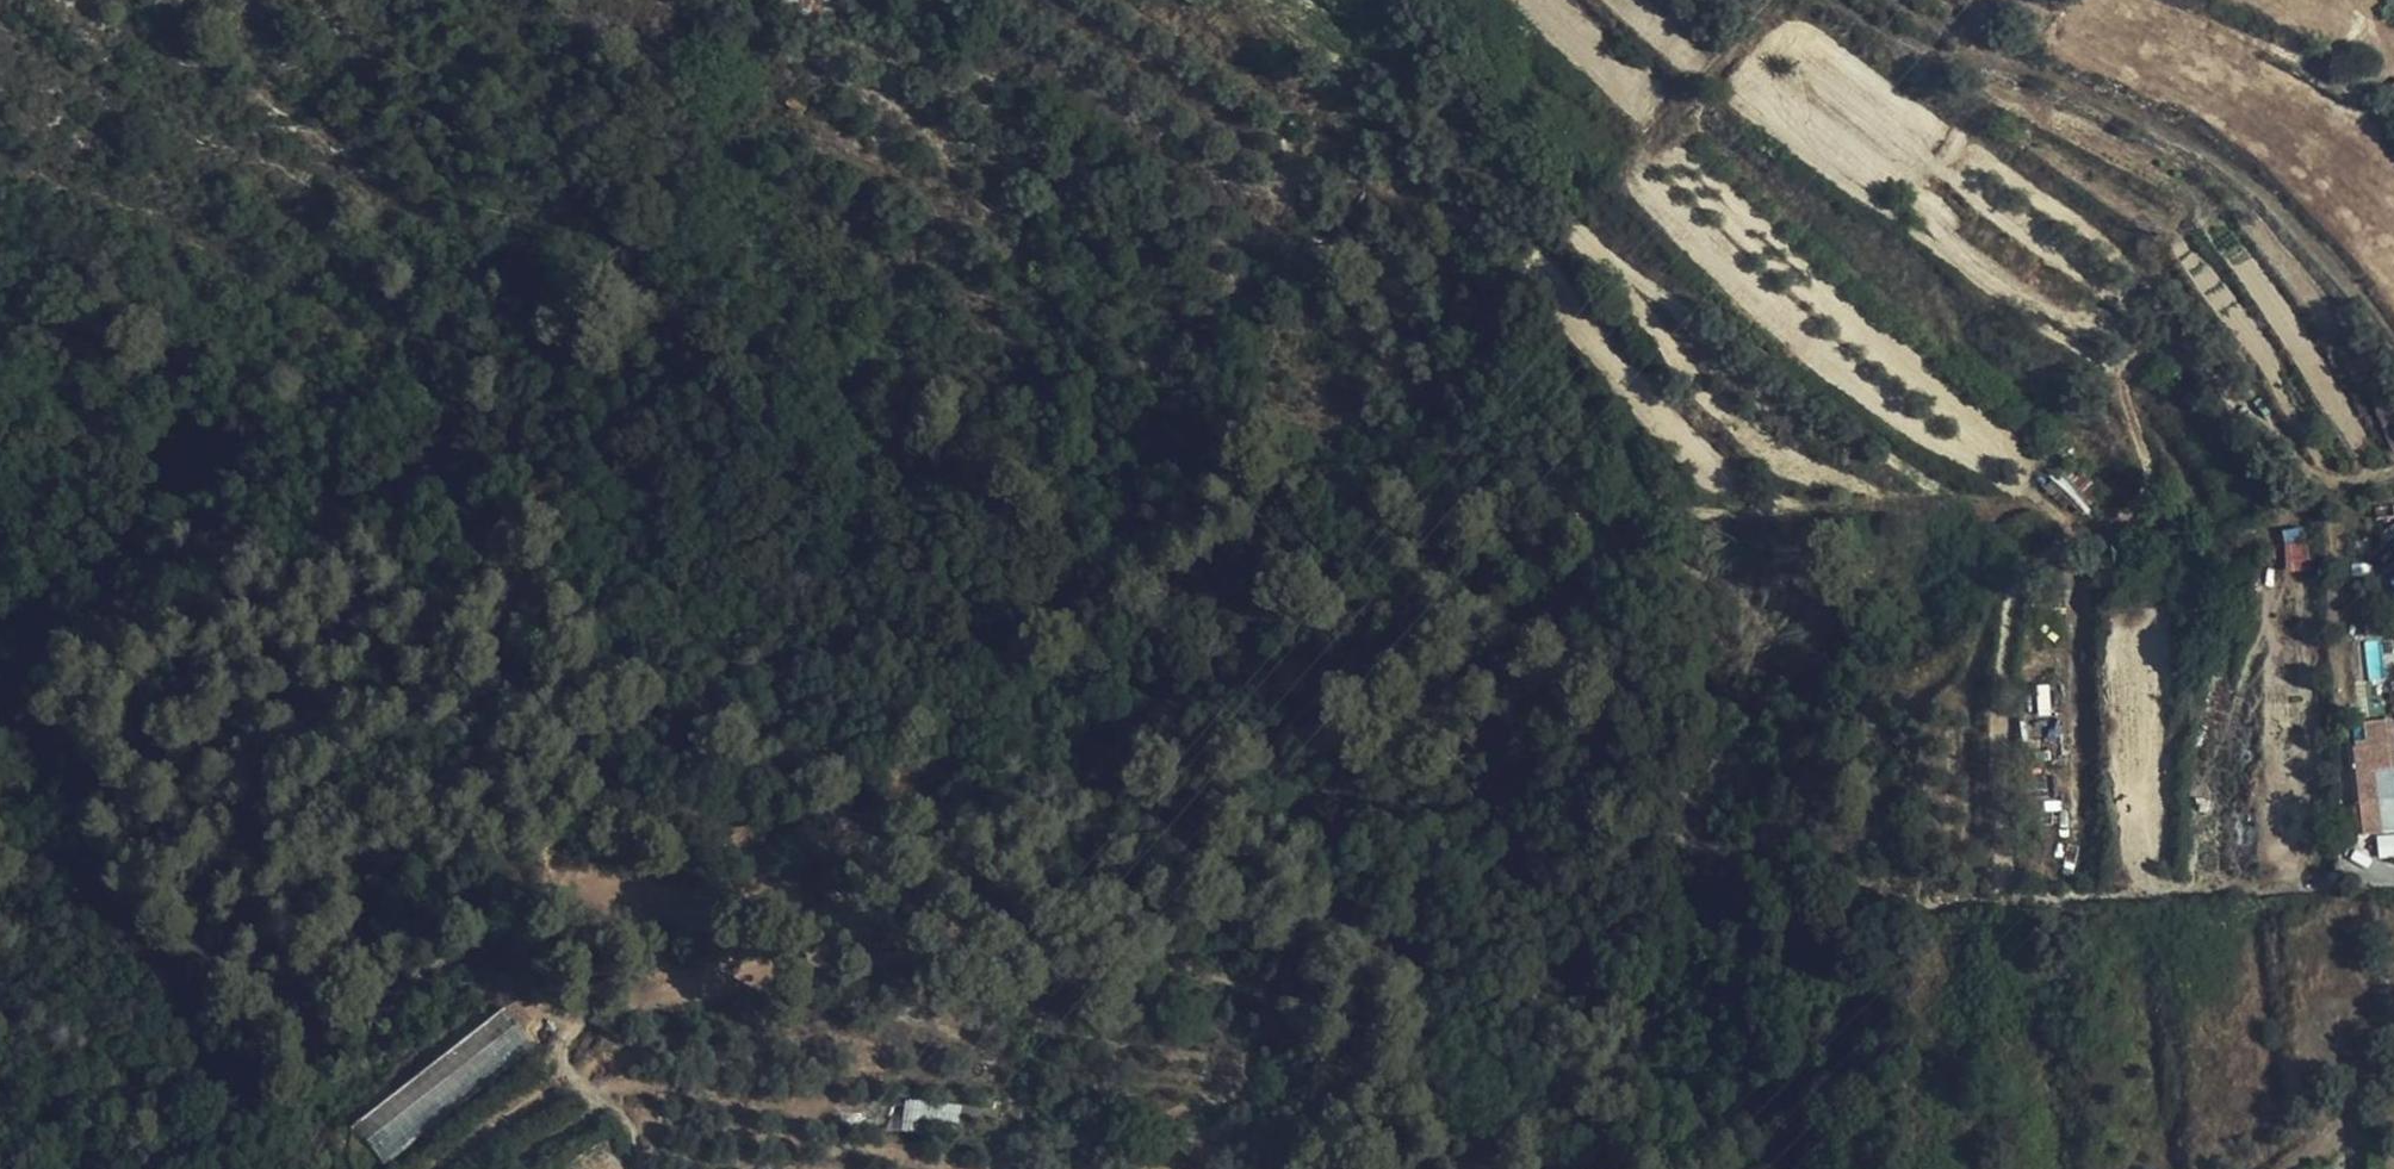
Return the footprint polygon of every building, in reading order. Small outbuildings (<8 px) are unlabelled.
[(2386,10),(2391,14),(2393,16),(2393,0),(2391,0),(2386,10)] [(2104,483),(2070,458),(2051,480),(2087,507),(2104,483)] [(2366,835),(2393,832),(2393,720),(2366,723),(2368,742),(2356,743),(2366,835)] [(2380,836),(2383,854),(2393,852),(2393,834),(2380,836)] [(358,1150),(512,1021),(480,984),(328,1112),(358,1150)] [(962,1127),(963,1099),(888,1099),(888,1127),(962,1127)] [(617,1168),(590,1128),(533,1168),(616,1168),(617,1168)]
